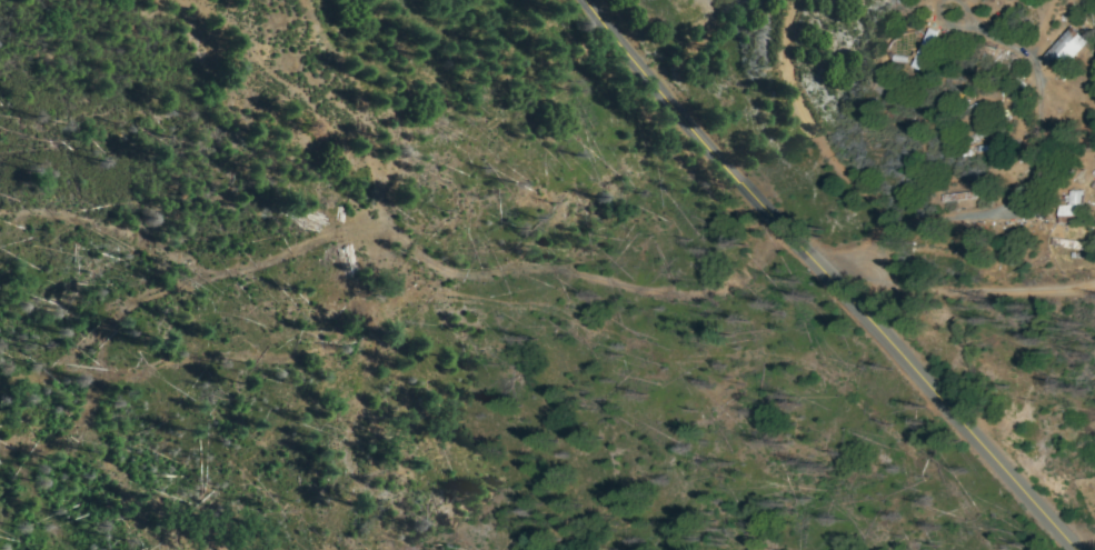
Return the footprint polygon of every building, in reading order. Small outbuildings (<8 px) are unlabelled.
[(930,28),(940,32),(926,72),(916,68),(930,28)] [(1076,28),(1094,44),(1067,74),(1048,58),(1076,28)] [(944,194),(980,191),(982,198),(945,201),(944,194)] [(1087,224),(1066,226),(1065,209),(1075,209),(1075,191),(1086,191),(1087,224)]
